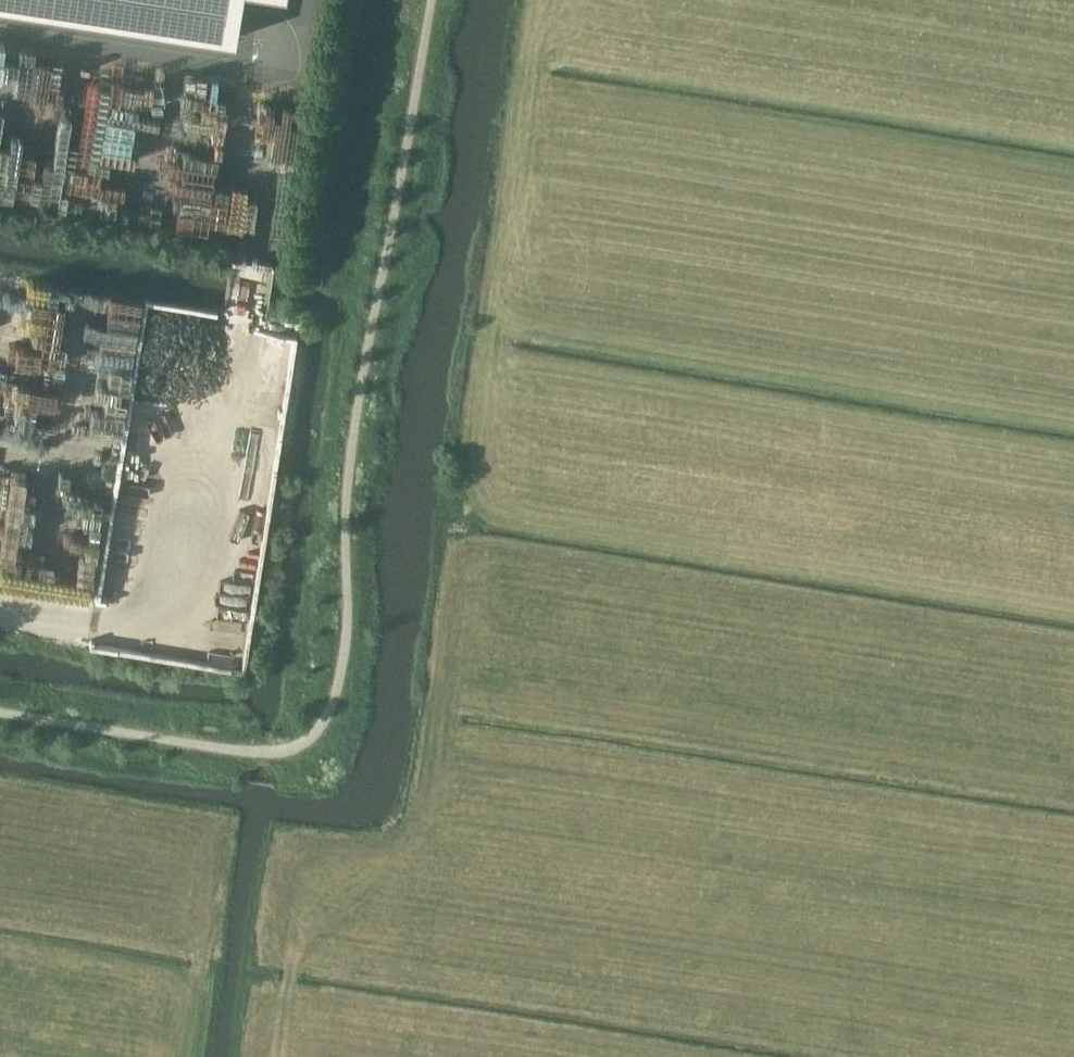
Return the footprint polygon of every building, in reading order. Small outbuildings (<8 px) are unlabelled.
[(233,40),(239,0),(0,0),(0,3),(233,40)]
